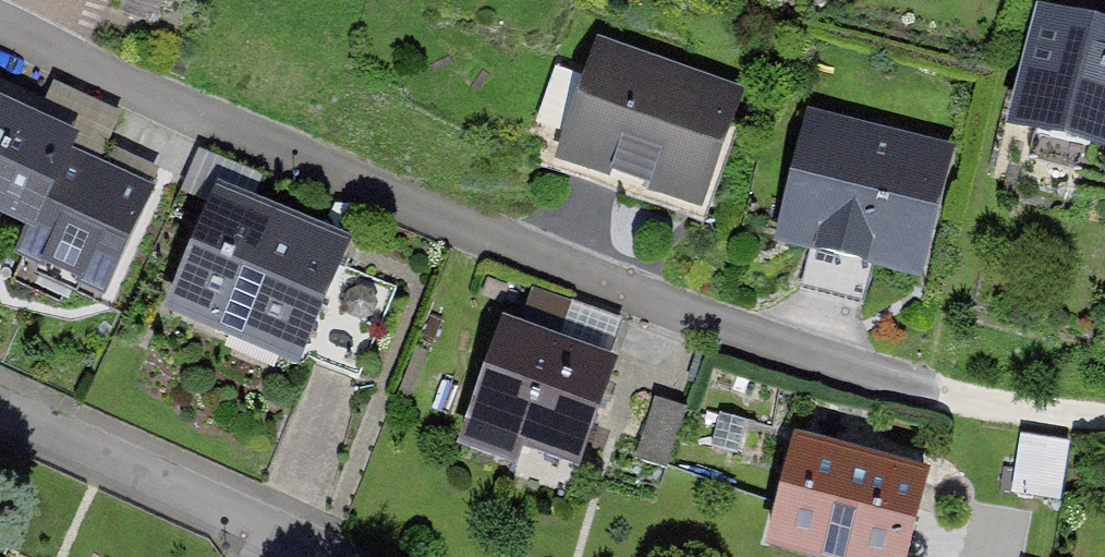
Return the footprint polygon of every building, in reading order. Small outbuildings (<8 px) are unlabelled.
[(1046,18),(1018,125),(1104,147),(1104,33),(1046,18)] [(732,98),(604,53),(567,154),(636,179),(696,200),(732,98)] [(66,158),(94,171),(114,128),(48,96),(34,126),(73,144),(66,158)] [(0,109),(0,202),(35,219),(20,251),(104,291),(149,197),(94,171),(66,158),(73,144),(34,126),(0,109)] [(943,159),(815,127),(787,236),(915,268),(943,159)] [(636,179),(567,154),(562,171),(630,195),(636,179)] [(335,265),(340,254),(220,202),(176,304),(295,355),(334,265),(335,265)] [(356,382),(396,292),(335,265),(334,265),(295,355),(356,382)] [(614,372),(506,331),(464,443),(518,463),(527,438),(581,458),(614,372)] [(656,401),(636,460),(667,470),(687,412),(656,401)] [(1061,491),(1069,437),(1026,430),(1018,485),(1061,491)] [(797,446),(771,541),(832,556),(906,556),(927,481),(797,446)]
